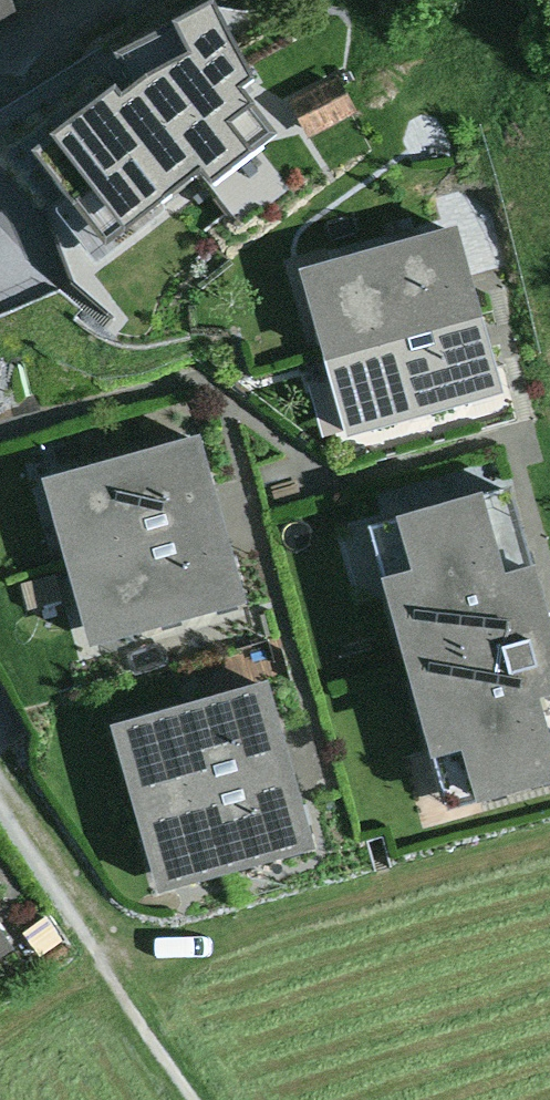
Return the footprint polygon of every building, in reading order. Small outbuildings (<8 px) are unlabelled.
[(14,15),(9,0),(0,0),(0,20),(14,15)] [(39,161),(149,290),(289,186),(236,122),(253,106),(236,89),(247,79),(212,12),(158,38),(166,55),(39,161)] [(296,108),(310,146),(358,122),(343,85),(296,108)] [(459,219),(300,264),(323,352),(484,308),(459,219)] [(484,308),(323,352),(344,431),(506,387),(484,308)] [(42,474),(69,563),(224,518),(199,430),(42,474)] [(442,807),(549,779),(549,629),(549,628),(512,480),(368,517),(442,807)] [(247,596),(224,518),(69,563),(91,641),(247,596)] [(111,719),(134,800),(291,755),(267,674),(111,719)] [(291,755),(134,800),(158,886),(316,841),(291,755)] [(46,918),(25,932),(41,955),(62,940),(46,918)] [(16,945),(0,920),(0,955),(16,945)]
